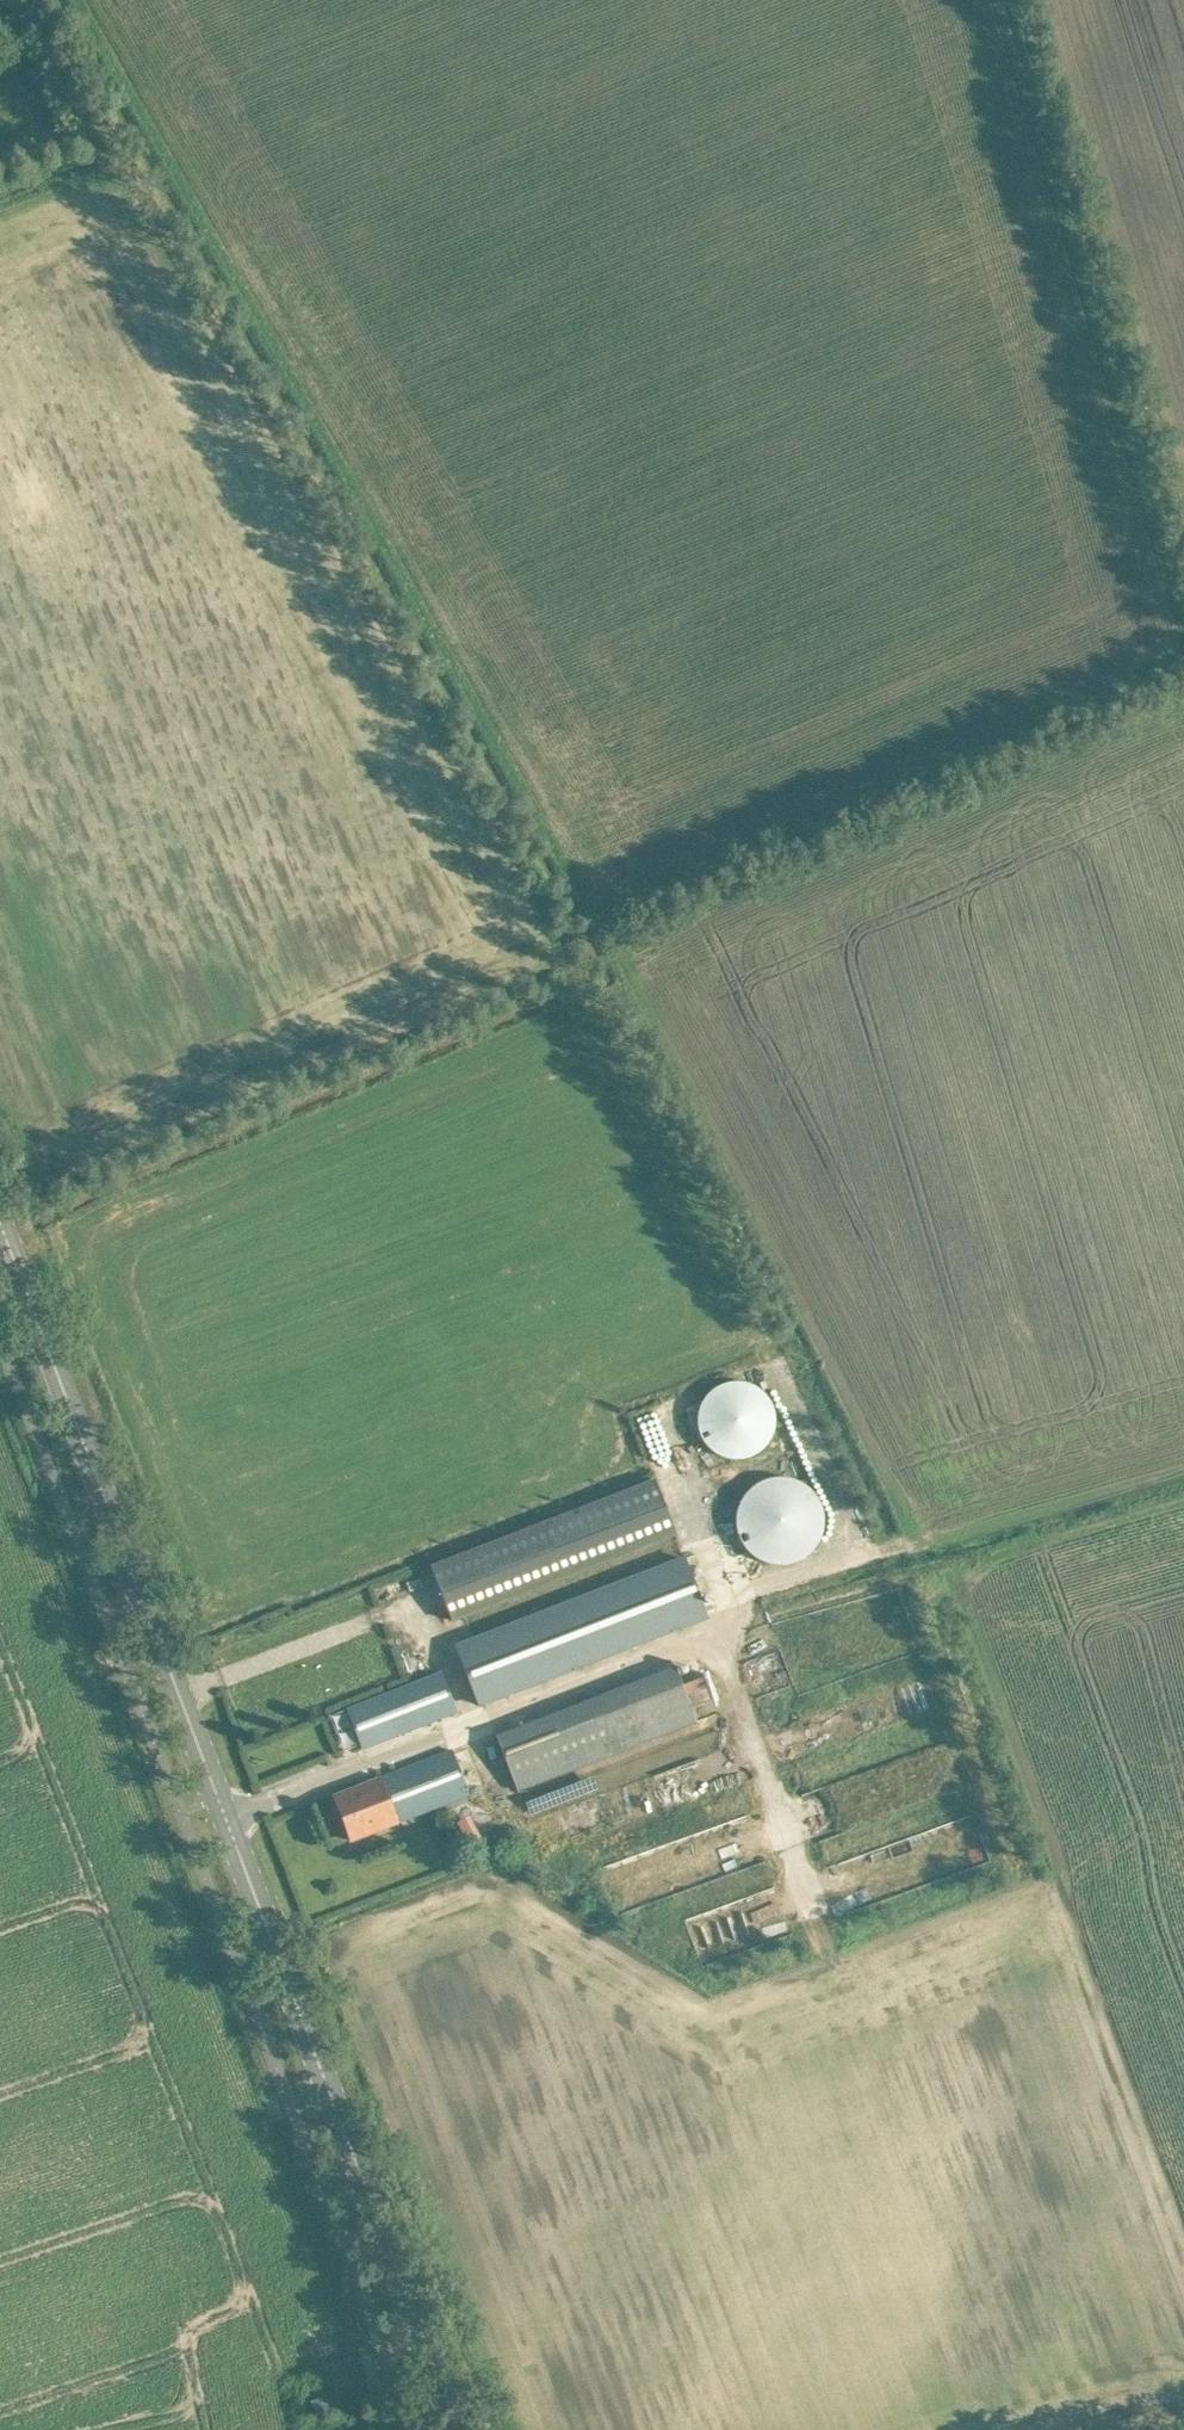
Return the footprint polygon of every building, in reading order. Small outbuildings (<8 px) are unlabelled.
[(711,1390),(709,1392),(707,1394),(705,1395),(704,1397),(702,1400),(701,1402),(700,1404),(699,1407),(698,1409),(698,1412),(697,1414),(697,1417),(697,1419),(697,1422),(697,1424),(697,1427),(698,1429),(699,1432),(699,1434),(701,1437),(702,1439),(703,1441),(705,1443),(706,1445),(708,1447),(710,1449),(712,1450),(714,1452),(716,1453),(718,1455),(721,1456),(723,1457),(725,1457),(728,1458),(730,1458),(733,1459),(736,1459),(738,1459),(741,1458),(743,1458),(746,1457),(748,1457),(751,1456),(753,1455),(755,1453),(757,1452),(759,1450),(761,1449),(763,1447),(765,1445),(767,1443),(768,1441),(770,1439),(771,1437),(772,1434),(773,1432),(773,1429),(774,1427),(774,1424),(774,1422),(775,1419),(774,1417),(774,1414),(774,1412),(773,1409),(772,1407),(771,1404),(770,1402),(769,1400),(767,1398),(766,1395),(764,1394),(762,1392),(761,1390),(759,1388),(756,1387),(754,1386),(752,1385),(749,1384),(747,1383),(745,1382),(742,1382),(739,1381),(737,1381),(734,1381),(732,1381),(729,1382),(727,1382),(724,1383),(722,1384),(719,1385),(717,1386),(715,1387),(713,1388),(711,1390)] [(735,1514),(734,1518),(734,1521),(735,1525),(735,1529),(736,1532),(738,1536),(739,1539),(741,1542),(743,1546),(746,1548),(748,1551),(751,1553),(754,1556),(757,1558),(761,1559),(764,1561),(768,1562),(771,1562),(775,1563),(779,1563),(782,1563),(786,1562),(790,1561),(793,1560),(797,1559),(800,1557),(803,1555),(806,1553),(809,1550),(811,1548),(814,1545),(816,1542),(818,1538),(819,1535),(820,1532),(821,1528),(822,1524),(822,1521),(822,1517),(822,1513),(821,1509),(820,1506),(819,1502),(817,1499),(815,1496),(813,1493),(811,1490),(808,1487),(805,1485),(802,1483),(799,1481),(796,1479),(792,1478),(789,1477),(785,1476),(782,1475),(778,1475),(774,1476),(770,1476),(767,1477),(763,1478),(760,1479),(756,1481),(753,1483),(750,1485),(748,1488),(745,1491),(743,1493),(741,1497),(739,1500),(737,1503),(736,1507),(735,1510),(735,1514)] [(544,1520),(430,1564),(452,1620),(566,1577),(676,1534),(654,1478),(544,1520)] [(684,1556),(459,1644),(481,1701),(706,1612),(684,1556)] [(674,1664),(496,1733),(517,1789),(695,1720),(674,1664)] [(441,1673),(369,1700),(347,1708),(362,1749),(456,1713),(441,1673)] [(688,1677),(690,1700),(706,1699),(704,1676),(688,1677)] [(451,1750),(356,1787),(333,1795),(351,1840),(468,1795),(451,1750)] [(802,1851),(811,1848),(801,1823),(792,1827),(802,1851)] [(324,2396),(311,2401),(316,2414),(328,2409),(324,2396)]
